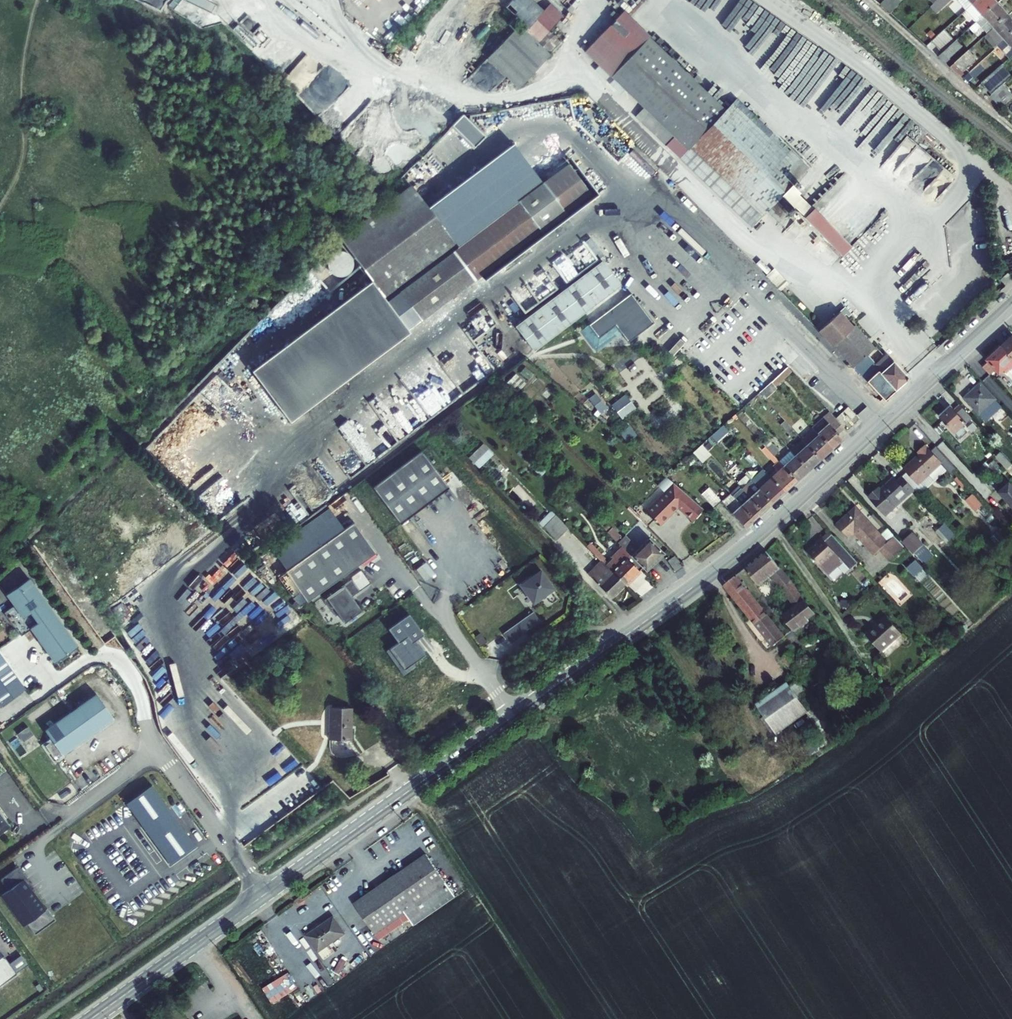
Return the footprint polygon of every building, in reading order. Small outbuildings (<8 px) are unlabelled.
[(218,11),(220,5),(214,3),(212,0),(184,0),(218,11)] [(521,22),(488,58),(518,87),(548,56),(547,55),(559,42),(548,31),(562,17),(549,5),(542,11),(531,0),(498,0),(521,22)] [(881,5),(890,14),(900,3),(897,0),(885,0),(881,5)] [(931,7),(937,14),(952,0),(938,0),(934,4),(931,7)] [(966,10),(978,0),(956,0),(966,10)] [(966,10),(977,22),(998,3),(995,0),(978,0),(966,10)] [(998,3),(977,22),(970,29),(974,33),(981,26),(988,34),(1009,15),(998,3)] [(803,174),(730,105),(725,110),(649,37),(650,36),(624,11),(585,52),(644,108),(636,117),(752,228),(767,211),(778,222),(793,207),(782,196),(791,187),(803,174)] [(988,34),(984,37),(995,49),(999,46),(1011,34),(1011,19),(1009,15),(988,34)] [(956,42),(945,30),(932,41),(943,53),(956,42)] [(1011,55),(1011,34),(999,46),(1009,58),(1011,55)] [(957,40),(956,42),(943,53),(938,57),(946,64),(950,59),(950,58),(963,46),(957,40)] [(963,74),(961,71),(976,58),(970,51),(951,68),(961,77),(963,74)] [(315,77),(298,90),(316,115),(348,91),(337,77),(331,82),(312,58),(304,64),(315,77)] [(985,60),(969,74),(974,79),(989,65),(985,60)] [(992,95),(1004,84),(1011,77),(1001,65),(981,83),(992,95)] [(991,96),(1001,108),(1011,98),(1011,94),(1004,84),(992,95),(991,96)] [(463,114),(453,124),(474,146),(485,136),(463,114)] [(889,171),(941,172),(925,191),(936,201),(957,175),(952,172),(946,171),(946,166),(909,135),(900,146),(891,145),(878,162),(889,171)] [(340,238),(371,279),(251,369),(289,419),(421,320),(399,291),(543,183),(539,177),(513,143),(428,207),(412,184),(340,238)] [(543,183),(399,291),(421,320),(590,193),(563,158),(539,177),(543,183)] [(782,196),(793,207),(804,217),(813,208),(791,187),(782,196)] [(851,247),(813,208),(804,217),(842,256),(851,247)] [(319,260),(326,267),(333,259),(326,253),(319,260)] [(515,327),(533,351),(620,285),(602,262),(515,327)] [(325,293),(326,292),(327,291),(328,290),(329,289),(330,287),(330,286),(331,284),(331,283),(331,280),(330,279),(330,277),(329,275),(327,274),(326,273),(325,272),(323,271),(321,270),(319,270),(317,270),(316,270),(314,271),(312,272),(310,273),(309,274),(308,275),(307,276),(307,278),(306,280),(306,281),(306,283),(306,284),(306,286),(307,287),(307,288),(308,289),(309,291),(310,292),(311,293),(313,294),(315,295),(317,295),(319,295),(322,295),(323,294),(325,293)] [(999,280),(1004,285),(1011,278),(1011,277),(1008,273),(999,280)] [(608,300),(612,306),(621,300),(616,294),(608,300)] [(591,323),(600,335),(608,329),(630,313),(621,300),(612,306),(591,323)] [(875,348),(854,326),(852,328),(842,317),(846,314),(848,316),(851,314),(844,307),(819,330),(832,345),(837,341),(867,373),(872,368),(863,358),(875,348)] [(630,313),(600,335),(603,338),(611,332),(612,334),(634,318),(630,313)] [(1003,347),(1011,358),(1011,339),(1003,347)] [(837,341),(832,345),(834,345),(853,367),(854,366),(867,379),(871,376),(887,394),(893,389),(895,391),(906,382),(906,377),(889,358),(884,357),(875,366),(878,369),(880,367),(884,371),(881,373),(880,370),(877,373),(872,368),(867,373),(837,341)] [(1003,347),(996,353),(994,353),(989,357),(989,360),(982,366),(990,375),(996,370),(1000,374),(1004,371),(1011,379),(1011,358),(1003,347)] [(788,367),(771,382),(775,386),(791,371),(788,367)] [(771,382),(759,393),(765,399),(777,388),(775,386),(771,382)] [(981,383),(965,398),(986,421),(993,415),(994,417),(1004,409),(981,383)] [(598,392),(590,398),(605,417),(613,411),(598,392)] [(624,418),(639,407),(628,393),(613,404),(624,418)] [(952,407),(940,417),(960,440),(968,433),(963,427),(972,418),(961,406),(955,411),(952,407)] [(855,415),(848,407),(844,411),(851,419),(855,415)] [(829,411),(812,427),(814,429),(832,448),(842,439),(838,434),(844,428),(829,411)] [(793,430),(778,413),(774,416),(781,424),(789,434),(793,430)] [(726,425),(713,434),(718,440),(730,431),(726,425)] [(832,448),(814,429),(802,440),(820,459),(832,448)] [(762,443),(765,446),(774,456),(779,451),(768,439),(762,443)] [(1011,459),(1011,449),(1003,439),(997,443),(1011,459)] [(820,459),(802,440),(790,450),(790,451),(808,470),(820,459)] [(481,467),(496,454),(486,442),(471,456),(481,467)] [(702,444),(693,453),(702,462),(711,454),(702,444)] [(796,480),(779,461),(774,456),(765,446),(762,449),(776,463),(773,466),(776,469),(769,475),(784,492),(796,480)] [(904,468),(924,490),(946,470),(951,475),(957,469),(936,447),(931,452),(926,446),(919,452),(920,454),(904,468)] [(422,451),(373,488),(401,524),(449,488),(422,451)] [(808,470),(790,451),(779,461),(796,480),(808,470)] [(1011,465),(1011,464),(1002,452),(997,457),(1008,469),(1011,465)] [(546,470),(539,463),(533,469),(540,477),(546,470)] [(784,492),(769,475),(764,470),(751,481),(772,503),(784,492)] [(751,481),(750,480),(746,475),(737,483),(740,485),(763,511),(772,503),(751,481)] [(886,515),(914,490),(903,478),(898,483),(894,479),(881,491),(879,489),(870,497),(886,515)] [(670,513),(678,505),(683,510),(682,511),(693,521),(703,509),(674,483),(646,511),(660,525),(671,514),(670,513)] [(996,491),(1011,507),(1011,485),(1010,483),(1007,486),(1005,484),(996,491)] [(763,511),(740,485),(730,493),(754,519),(763,511)] [(721,501),(709,487),(701,494),(714,507),(721,501)] [(754,519),(730,493),(721,501),(745,527),(754,519)] [(968,500),(978,511),(985,504),(975,493),(968,500)] [(856,508),(837,525),(849,538),(854,533),(874,555),(880,550),(890,561),(905,548),(895,537),(888,543),(856,508)] [(539,523),(543,527),(556,515),(551,510),(539,523)] [(884,525),(875,513),(872,516),(882,527),(884,525)] [(556,540),(568,528),(556,515),(543,527),(556,540)] [(593,518),(607,532),(610,529),(596,515),(593,518)] [(354,522),(285,571),(307,602),(376,553),(354,522)] [(949,542),(957,533),(947,523),(938,531),(949,542)] [(612,528),(607,532),(621,546),(642,568),(645,571),(663,553),(648,538),(637,549),(625,536),(622,538),(612,528)] [(851,555),(830,532),(808,551),(829,575),(851,555)] [(927,550),(923,546),(924,545),(913,533),(903,542),(914,554),(915,553),(918,557),(927,550)] [(587,546),(602,561),(605,559),(605,558),(590,543),(587,546)] [(625,585),(642,568),(621,546),(611,556),(612,558),(608,562),(605,565),(625,585)] [(790,581),(766,551),(745,568),(759,585),(772,575),(782,588),(795,607),(782,617),(793,631),(814,614),(804,600),(790,581)] [(682,567),(674,556),(668,561),(675,572),(682,567)] [(605,565),(602,561),(588,575),(612,599),(625,585),(605,565)] [(923,569),(917,562),(910,567),(917,575),(923,569)] [(355,615),(360,612),(356,606),(358,605),(352,596),(370,583),(361,569),(350,577),(352,579),(341,586),(342,587),(324,600),(335,616),(338,614),(344,623),(348,620),(349,622),(356,616),(355,615)] [(531,576),(520,583),(535,604),(554,591),(541,572),(533,578),(531,576)] [(725,585),(773,646),(784,637),(735,576),(725,585)] [(78,647),(28,578),(6,595),(14,606),(4,613),(21,636),(31,629),(55,663),(78,647)] [(503,633),(509,642),(540,620),(533,612),(503,633)] [(398,642),(389,649),(403,669),(425,654),(417,644),(414,646),(412,643),(423,635),(409,614),(388,628),(398,642)] [(887,617),(874,629),(876,630),(888,619),(887,617)] [(874,629),(867,635),(882,652),(902,634),(888,619),(876,630),(874,629)] [(475,637),(480,644),(485,640),(481,633),(475,637)] [(403,669),(389,649),(386,651),(402,675),(415,666),(413,663),(403,669)] [(0,707),(25,689),(0,654),(0,706),(0,707)] [(787,683),(756,705),(776,733),(807,711),(805,708),(813,702),(798,681),(789,686),(787,683)] [(96,694),(45,731),(49,736),(61,753),(62,755),(113,718),(96,694)] [(351,740),(351,708),(330,707),(329,740),(351,740)] [(21,733),(25,740),(35,733),(30,726),(21,733)] [(49,736),(42,741),(54,758),(61,753),(49,736)] [(152,785),(126,804),(170,865),(196,846),(152,785)] [(10,826),(0,812),(0,833),(10,826)] [(409,924),(451,894),(435,873),(419,851),(348,902),(370,932),(400,911),(409,924)] [(1,896),(23,926),(46,910),(31,890),(34,888),(18,867),(0,880),(8,891),(1,896)] [(327,917),(302,936),(313,951),(339,934),(327,917)] [(16,973),(0,950),(0,985),(16,973)]
